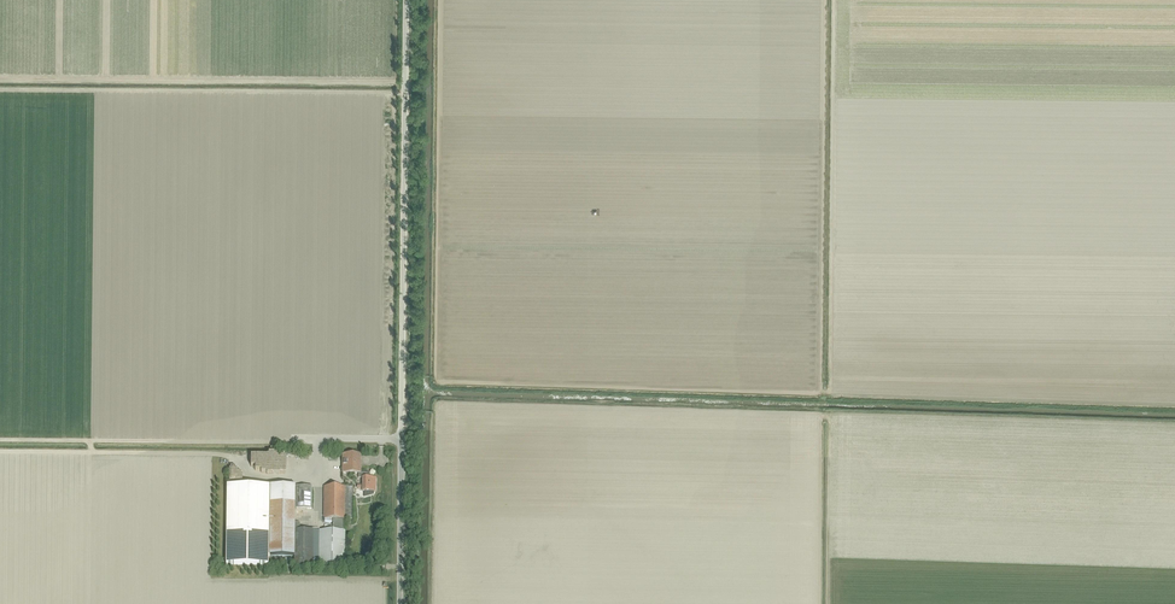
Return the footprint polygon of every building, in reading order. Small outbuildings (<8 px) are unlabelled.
[(361,473),(361,454),(342,454),(342,473),(361,473)] [(376,492),(376,477),(368,477),(368,473),(360,473),(360,478),(362,478),(362,485),(357,485),(357,489),(362,489),(362,491),(376,492)] [(312,487),(296,487),(227,486),(225,564),(268,565),(268,556),(294,556),(294,567),(345,568),(345,531),(343,531),(343,520),(352,520),(353,487),(324,487),(323,519),(333,519),(332,531),(300,531),(300,523),(295,523),(295,509),(311,509),(312,487)]
